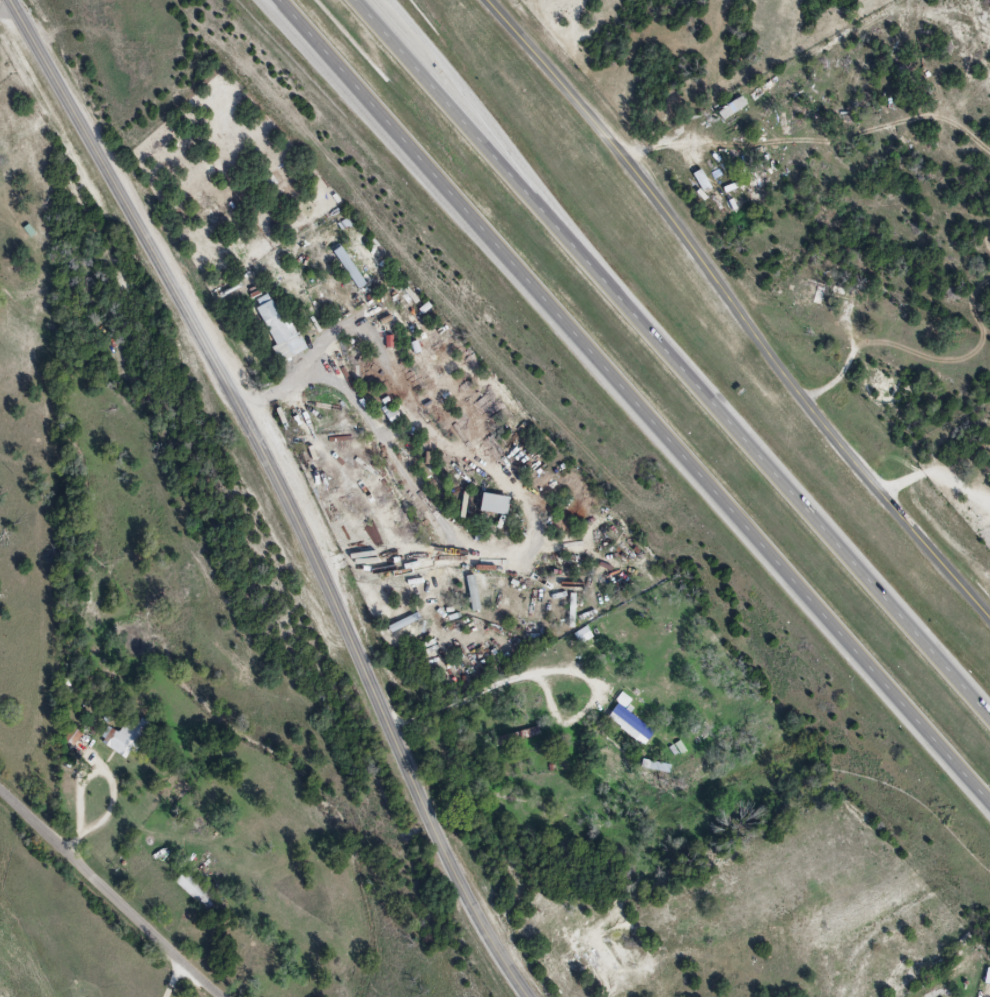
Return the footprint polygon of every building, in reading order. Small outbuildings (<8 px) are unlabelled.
[(334,253),(358,289),(366,285),(342,249),(334,253)] [(804,292),(798,291),(793,309),(819,316),(826,289),(806,284),(804,292)] [(292,338),(273,301),(255,310),(282,363),(307,350),(299,334),(292,338)] [(915,335),(928,343),(936,329),(923,322),(915,335)] [(481,513),(508,516),(510,498),(483,495),(481,513)] [(606,718),(636,741),(640,736),(648,743),(655,734),(627,712),(634,703),(624,695),(606,718)] [(109,728),(99,742),(128,763),(147,736),(144,734),(150,726),(142,720),(135,730),(126,724),(118,735),(109,728)] [(539,735),(536,728),(495,741),(498,748),(539,735)] [(205,911),(217,900),(186,870),(175,881),(205,911)] [(83,988),(74,992),(76,996),(87,996),(83,988)]
